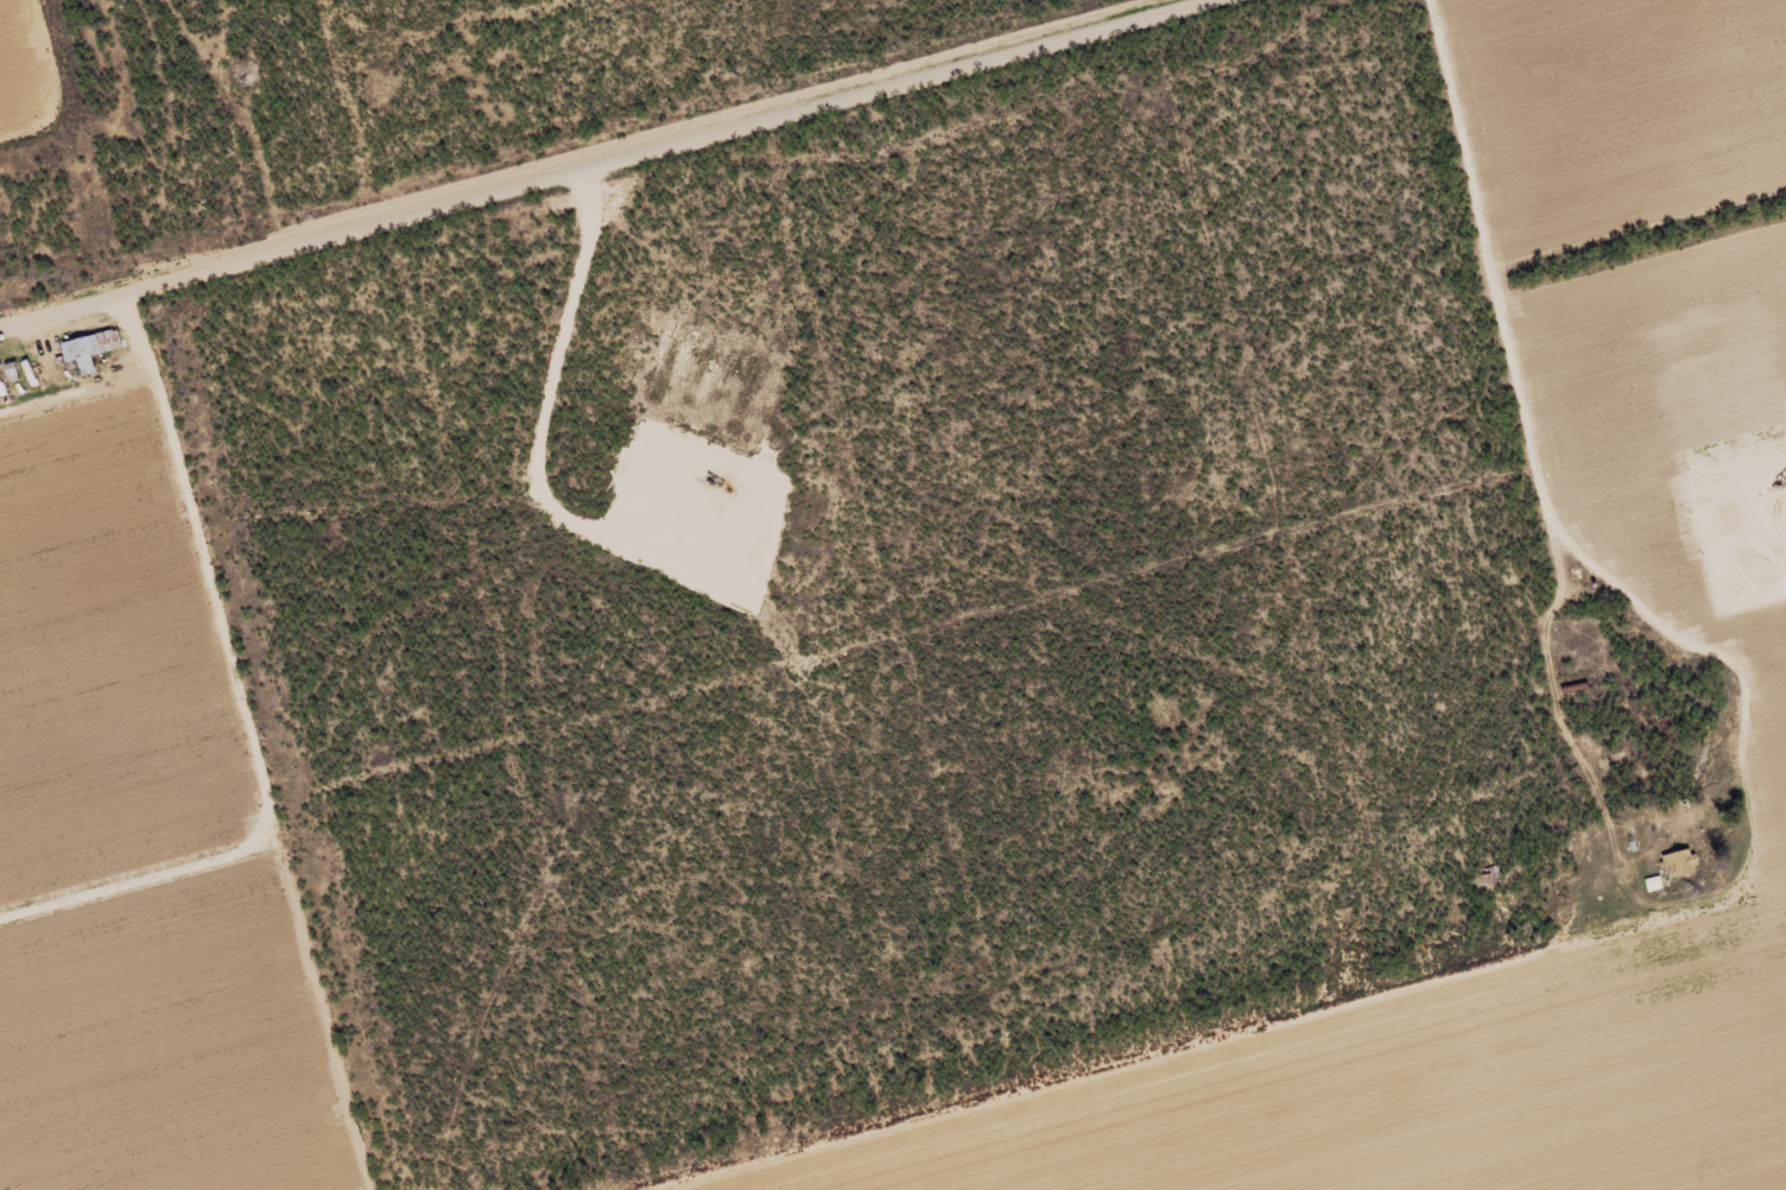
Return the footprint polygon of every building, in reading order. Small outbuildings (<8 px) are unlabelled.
[(231,66),(236,83),(256,78),(252,61),(231,66)] [(68,364),(75,362),(78,377),(98,372),(94,354),(124,348),(120,329),(63,341),(68,364)] [(1694,865),(1693,851),(1662,853),(1663,867),(1694,865)] [(1478,872),(1480,884),(1500,882),(1499,869),(1478,872)] [(1648,890),(1662,889),(1661,877),(1647,879),(1648,890)]
